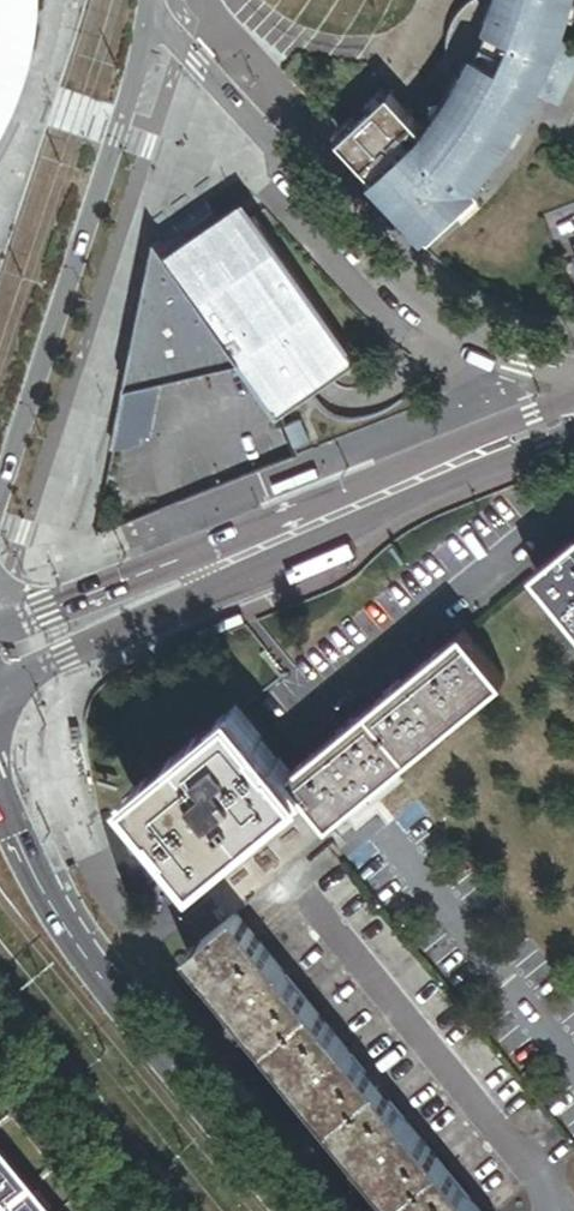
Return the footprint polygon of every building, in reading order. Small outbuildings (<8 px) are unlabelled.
[(437,237),(488,192),(481,184),(489,175),(499,162),(507,148),(516,134),(524,119),(531,106),(535,99),(542,83),(567,95),(573,80),(573,55),(559,48),(566,33),(571,20),(573,9),(573,0),(477,0),(473,2),(461,13),(454,25),(450,40),(450,55),(456,73),(467,78),(462,89),(457,99),(449,112),(442,123),(434,135),(396,93),(347,138),(437,237)] [(567,95),(542,83),(535,99),(559,111),(567,95)] [(361,373),(256,212),(174,266),(157,264),(117,447),(183,429),(174,397),(251,375),(283,424),(361,373)] [(174,266),(161,242),(157,264),(174,266)] [(302,424),(286,430),(293,448),(310,442),(302,424)] [(536,572),(573,619),(573,541),(536,572)] [(292,773),(304,787),(332,821),(504,680),(464,631),(292,773)] [(200,872),(304,787),(292,773),(237,705),(133,790),(200,872)] [(332,821),(304,787),(200,872),(192,879),(226,921),(235,914),(338,829),(332,821)] [(226,921),(187,953),(398,1210),(478,1210),(235,914),(226,921)] [(0,1151),(0,1210),(49,1210),(0,1151)]
